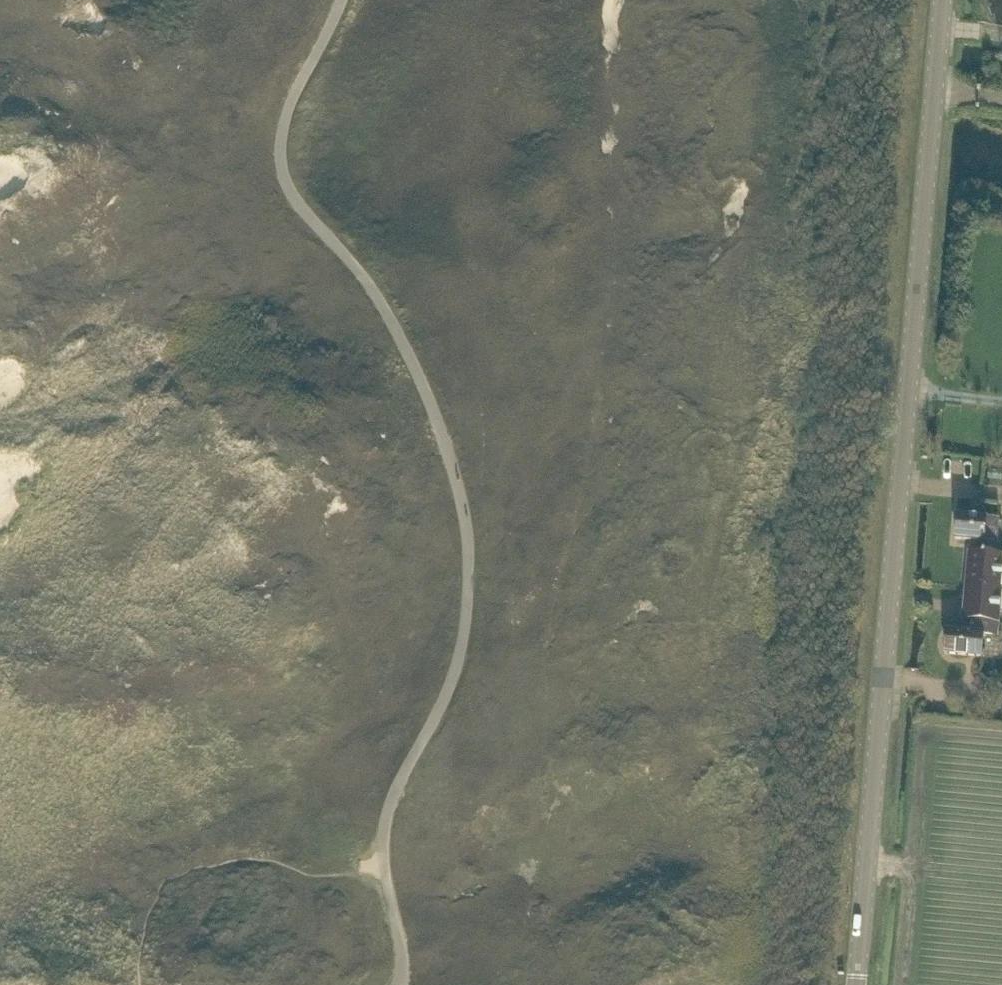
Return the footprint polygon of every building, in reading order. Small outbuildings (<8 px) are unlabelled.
[(987,518),(958,516),(956,539),(972,541),(971,553),(969,553),(966,586),(1001,589),(1001,556),(988,555),(989,538),(985,538),(987,518)] [(1001,591),(1001,589),(966,586),(964,620),(965,620),(964,632),(948,631),(946,654),(982,658),(984,635),(998,636),(1001,591)]
